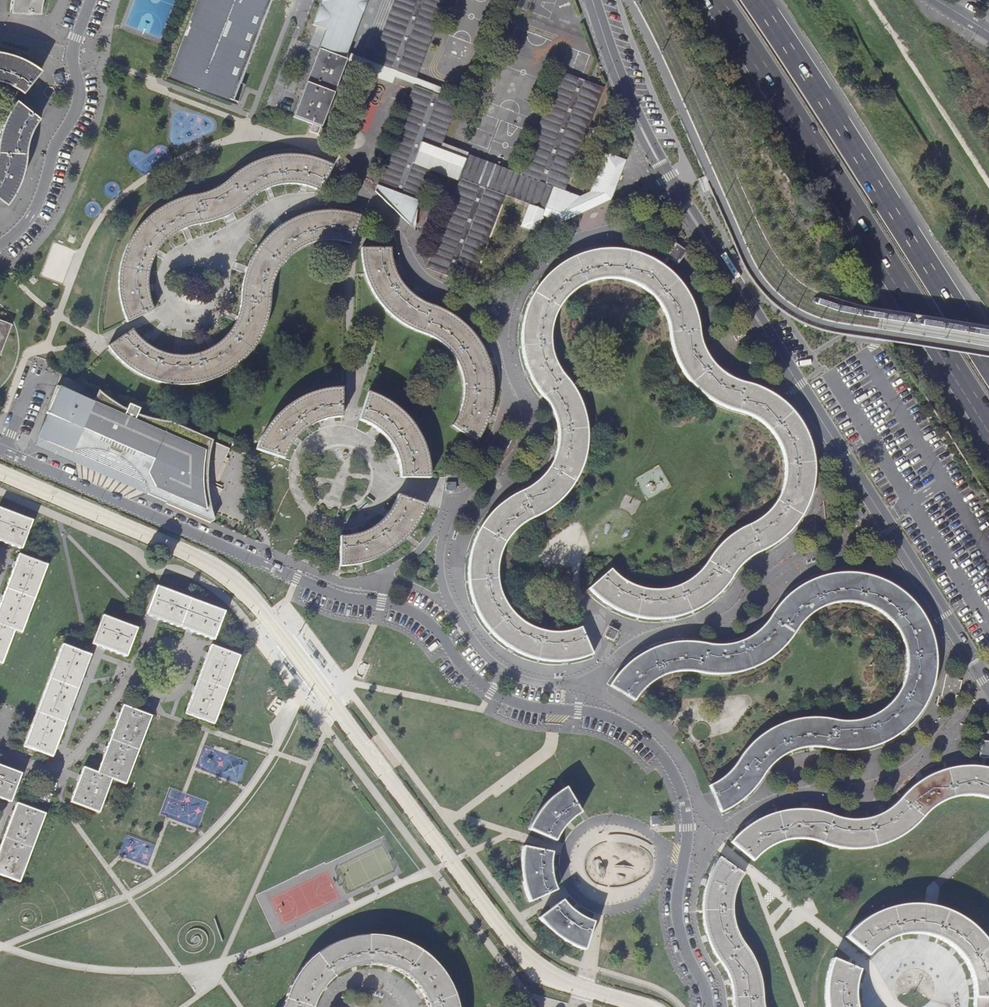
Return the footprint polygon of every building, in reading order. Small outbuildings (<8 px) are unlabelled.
[(11,12),(40,14),(40,7),(42,0),(12,0),(11,12)] [(198,7),(197,7),(174,70),(173,70),(171,77),(234,101),(234,100),(238,102),(244,84),(240,82),(245,70),(268,7),(269,7),(272,0),(200,0),(198,7)] [(625,162),(604,153),(589,193),(578,198),(562,192),(601,87),(560,72),(521,177),(470,157),(468,155),(440,145),(457,102),(440,96),(443,88),(413,77),(444,0),(395,0),(370,61),(346,52),(365,0),(322,0),(312,25),(326,30),(293,117),(321,127),(345,61),(355,65),(368,70),(365,76),(391,86),(394,79),(414,87),(383,172),(375,193),(409,227),(429,172),(460,183),(428,269),(469,285),(503,197),(528,206),(519,228),(535,233),(540,218),(558,224),(561,215),(569,218),(577,215),(580,208),(598,201),(605,203),(611,201),(625,162)] [(6,83),(15,87),(23,92),(41,69),(27,60),(15,55),(5,52),(0,51),(0,82),(6,83)] [(16,99),(9,111),(3,122),(0,131),(0,198),(8,205),(16,191),(20,182),(24,170),(26,160),(26,148),(29,138),(32,128),(39,117),(16,99)] [(330,130),(321,127),(318,136),(325,144),(330,130)] [(319,192),(333,166),(320,162),(310,159),(295,157),(285,156),(274,157),(261,160),(251,164),(241,170),(232,178),(222,185),(206,192),(198,196),(187,198),(177,201),(167,204),(157,210),(151,215),(142,222),(135,232),(128,242),(123,253),(119,265),(117,276),(117,289),(119,300),(121,310),(126,322),(154,311),(150,304),(148,295),(147,286),(148,276),(149,266),(152,259),(157,251),(163,244),(170,237),(181,231),(192,227),(206,224),(218,221),(228,216),(237,211),(245,205),(253,198),(259,194),(267,190),(276,187),(287,186),(297,186),(307,188),(319,192)] [(344,182),(335,177),(330,186),(339,191),(344,182)] [(580,208),(577,215),(605,203),(598,201),(580,208)] [(350,246),(360,217),(349,214),(340,212),(323,211),(309,213),(298,216),(285,223),(274,231),(265,240),(258,247),(252,258),(246,267),(243,277),(241,287),(238,307),(237,316),(233,324),(229,332),(222,339),(212,347),(199,352),(187,356),(176,355),(163,353),(150,347),(138,339),(131,329),(107,346),(111,352),(115,358),(121,363),(129,370),(138,375),(153,382),(167,385),(176,386),(190,386),(204,384),(216,380),(227,373),(239,365),(251,351),(260,338),(266,324),(268,313),(269,305),(270,292),(272,283),(276,275),(281,266),(287,259),(293,253),(302,248),(310,244),(320,242),(332,241),(341,243),(350,246)] [(673,243),(664,255),(677,264),(685,253),(673,243)] [(390,250),(360,249),(362,263),(364,273),(368,283),(372,294),(378,301),(386,311),(392,317),(406,328),(434,340),(441,345),(449,352),(456,364),(461,375),(463,383),(464,393),(463,404),(460,414),(453,426),(476,444),(482,434),(487,426),(490,418),(491,410),(493,401),(494,392),(493,384),(491,369),(488,361),(483,350),(475,337),(468,328),(460,322),(450,316),(440,311),(427,304),(414,295),(408,292),(402,284),(396,274),(393,263),(390,250)] [(496,566),(497,557),(502,547),(504,540),(508,536),(513,530),(518,525),(526,522),(533,517),(545,511),(552,507),(559,500),(565,495),(572,487),(577,477),(582,468),(586,456),(587,442),(587,431),(586,422),(584,413),(580,402),(575,393),(567,382),(558,372),(554,363),(552,355),(550,346),(549,338),(550,326),(554,316),(557,311),(561,303),(567,296),(573,291),(581,286),(592,281),(600,280),(608,279),(615,279),(623,280),(632,283),(640,287),(648,292),(653,296),(659,304),(664,312),(669,322),(670,331),(670,341),(672,348),(675,356),(678,366),(685,376),(691,384),(696,390),(704,397),(714,403),(723,407),(732,410),(745,413),(754,417),(761,422),(768,428),(775,436),(779,445),(782,452),(785,461),(785,471),(783,482),(780,492),(777,500),(771,509),(764,516),(756,521),(745,527),(734,532),(726,539),(718,547),(711,556),(707,563),(698,574),(691,580),(679,586),(666,590),(653,589),(641,589),(630,584),(620,577),(611,569),(589,589),(599,599),(610,608),(624,614),(637,618),(651,620),(664,620),(674,619),(686,615),(696,611),(705,605),(715,599),(723,590),(729,580),(736,571),(742,564),(748,558),(759,552),(771,545),(780,539),(785,535),(791,528),(799,518),(805,507),(809,497),(812,487),(814,472),(813,457),(811,447),(806,436),(800,424),(793,413),(785,403),(773,394),(760,388),(748,384),(733,380),(722,374),(714,367),(707,358),(699,341),(697,328),(696,317),(693,308),(689,300),(685,291),(677,280),(667,270),(652,260),(637,254),(625,251),(612,250),(598,251),(588,252),(577,256),(565,261),(558,266),(552,271),(544,278),(539,286),(532,295),(529,300),(525,310),(522,321),(520,333),(520,346),(523,358),(525,370),(529,376),(534,387),(540,395),(546,400),(551,410),(554,416),(556,425),(558,437),(557,446),(555,456),(549,467),(541,477),(533,485),(523,489),(513,494),(503,502),(494,508),(485,518),(478,528),(473,540),(469,550),(468,561),(466,574),(468,587),(470,596),(474,608),(480,619),(487,629),(496,638),(506,646),(518,652),(531,657),(546,661),(559,661),(573,660),(592,654),(580,626),(572,629),(564,631),(554,632),(543,629),(533,627),(522,621),(512,613),(506,605),(502,597),(498,588),(496,577),(496,566)] [(10,324),(0,320),(0,351),(10,324)] [(744,337),(738,328),(730,333),(736,342),(744,337)] [(205,451),(208,439),(169,422),(163,421),(151,419),(146,418),(137,414),(139,409),(129,405),(126,410),(119,406),(111,401),(101,394),(98,391),(93,402),(56,386),(51,402),(54,403),(39,438),(72,453),(77,452),(81,451),(85,451),(93,451),(103,452),(107,454),(111,444),(122,449),(118,458),(121,461),(127,465),(132,469),(137,475),(141,480),(142,482),(144,485),(145,488),(146,491),(147,494),(210,522),(211,522),(213,521),(214,519),(211,512),(207,512),(205,504),(203,494),(203,486),(201,485),(202,481),(202,470),(203,461),(204,456),(205,451)] [(260,437),(255,450),(284,460),(291,446),(293,443),(296,439),(302,433),(312,426),(319,423),(322,422),(332,419),(341,418),(342,388),(327,388),(317,391),(306,394),(298,399),(289,404),(280,411),(272,419),(266,427),(260,437)] [(398,468),(399,478),(431,477),(427,457),(424,449),(419,437),(411,425),(404,415),(393,406),(382,398),(368,392),(362,409),(358,421),(366,425),(375,430),(381,435),(386,441),(393,449),(396,458),(398,468)] [(82,466),(147,494),(146,491),(145,488),(144,485),(142,482),(72,453),(39,438),(34,445),(82,466)] [(354,534),(339,536),(339,567),(356,565),(367,563),(378,558),(389,552),(399,545),(406,538),(413,529),(419,520),(425,505),(397,495),(391,507),(386,514),(381,519),(375,524),(368,529),(354,534)] [(0,509),(0,541),(21,549),(32,520),(0,509)] [(19,554),(0,604),(0,662),(2,663),(14,630),(22,633),(46,565),(19,554)] [(710,785),(721,812),(737,803),(748,794),(757,785),(763,777),(769,768),(774,762),(782,756),(793,751),(801,748),(811,746),(820,747),(834,750),(845,751),(858,750),(870,747),(884,743),(893,737),(904,730),(910,725),(916,719),(923,709),(928,700),(932,690),(935,675),(936,662),(936,650),(933,638),(928,624),(920,611),(917,605),(910,598),(899,589),(891,584),(882,580),(873,576),(861,574),(851,573),(842,573),(832,573),(822,576),(812,580),(802,585),(792,592),(784,599),(775,608),(767,618),(763,624),(757,630),(749,636),(741,640),(733,643),(724,644),(714,645),(705,643),(697,642),(687,641),(676,641),(666,643),(655,647),(643,652),(632,659),(625,665),(618,671),(607,685),(634,699),(642,689),(648,684),(656,679),(664,674),(674,672),(684,671),(696,672),(707,674),(719,675),(728,675),(739,673),(752,669),(763,663),(774,657),(780,651),(786,644),(792,635),(799,626),(805,620),(812,614),(821,609),(830,604),(843,602),(855,602),(864,604),(874,608),(885,615),(891,621),(896,627),(899,634),(902,641),(906,652),(906,662),(906,672),(903,679),(898,690),(891,701),(884,708),(876,712),(867,717),(855,720),(847,720),(838,720),(827,719),(818,717),(808,718),(798,719),(787,721),(777,725),(770,728),(761,733),(753,740),(746,747),(741,753),(737,759),(735,763),(731,768),(724,775),(710,785)] [(224,611),(157,587),(147,614),(159,619),(186,629),(193,631),(214,639),(224,611)] [(136,629),(102,616),(93,644),(105,649),(126,656),(136,629)] [(617,631),(608,626),(603,635),(612,639),(617,631)] [(90,655),(63,645),(37,714),(25,746),(53,756),(90,655)] [(239,657),(211,646),(194,693),(186,713),(214,724),(239,657)] [(88,689),(81,686),(66,723),(73,726),(88,689)] [(79,781),(71,801),(98,811),(111,778),(125,783),(151,716),(122,706),(97,773),(84,768),(79,781)] [(979,755),(988,757),(988,740),(982,739),(979,755)] [(0,765),(0,796),(11,800),(21,773),(0,765)] [(761,819),(752,823),(741,831),(731,843),(752,860),(759,853),(769,847),(780,842),(790,840),(803,839),(813,840),(825,844),(838,847),(849,848),(861,848),(876,845),(889,841),(901,835),(910,829),(917,821),(927,811),(935,805),(944,799),(955,796),(969,794),(982,796),(988,798),(988,768),(985,767),(973,766),(958,766),(946,769),(936,772),(922,779),(910,789),(900,799),(892,807),(884,812),(874,816),(865,819),(853,820),(842,818),(833,815),(824,813),(811,810),(797,810),(786,811),(775,814),(765,817),(764,817),(761,819)] [(580,813),(564,788),(554,795),(547,802),(542,807),(536,815),(532,821),(528,830),(540,835),(555,841),(560,832),(565,825),(571,819),(580,813)] [(52,794),(43,791),(39,801),(48,805),(52,794)] [(17,803),(0,849),(0,873),(20,881),(45,813),(17,803)] [(538,850),(522,847),(521,858),(520,868),(522,880),(524,891),(528,902),(541,897),(557,890),(555,886),(552,878),(550,870),(550,864),(551,852),(538,850)] [(719,858),(713,866),(710,874),(707,882),(704,895),(703,905),(704,918),(705,930),(709,942),(714,952),(720,960),(724,968),(729,978),(732,988),(733,1003),(734,1006),(763,1006),(762,999),(760,983),(758,973),(754,961),(749,952),(743,943),(739,938),(734,930),(732,921),(731,909),(733,897),(736,887),(742,874),(719,858)] [(552,909),(539,919),(544,924),(551,932),(560,939),(572,945),(584,950),(593,922),(585,919),(576,914),(568,908),(562,901),(552,909)] [(983,934),(974,926),(966,920),(958,915),(951,911),(940,907),(937,907),(931,905),(928,905),(925,905),(914,904),(901,906),(889,908),(877,913),(868,918),(861,922),(854,928),(845,938),(869,957),(874,951),(879,946),(887,941),(895,938),(903,935),(916,933),(925,934),(926,934),(935,937),(945,941),(955,948),(961,955),(967,964),(971,973),(973,985),(974,995),(973,1006),(988,1006),(988,943),(983,934)] [(457,999),(452,985),(447,976),(441,968),(433,960),(424,952),(414,945),(400,940),(386,936),(371,935),(358,936),(349,938),(339,942),(328,946),(318,954),(308,961),(299,972),(294,981),(289,991),(286,1001),(282,1006),(312,1006),(314,1000),(320,989),(326,982),(331,977),(336,974),(343,969),(352,966),(360,965),(370,963),(379,964),(387,966),(396,969),(404,974),(411,979),(419,988),(423,994),(427,1002),(428,1006),(458,1006),(457,999)] [(833,959),(828,972),(826,985),(826,997),(826,1006),(856,1006),(855,998),(856,981),(859,971),(833,959)]
